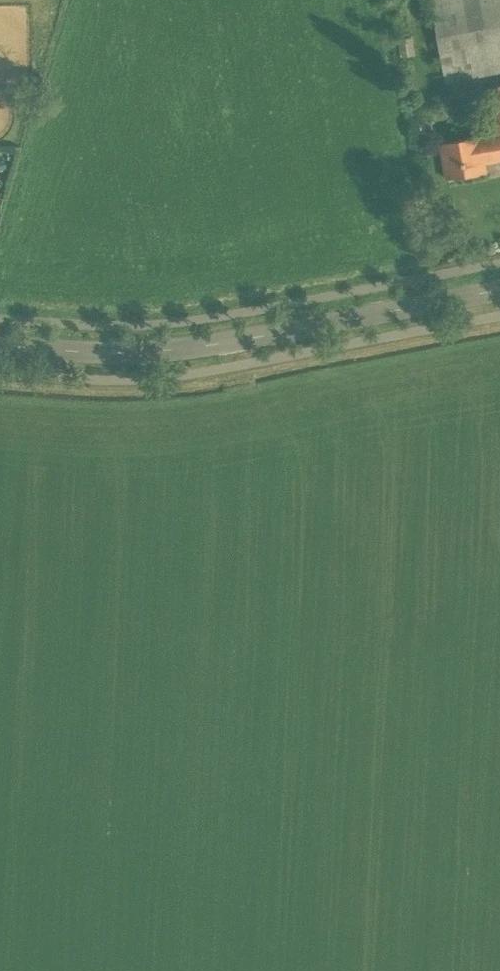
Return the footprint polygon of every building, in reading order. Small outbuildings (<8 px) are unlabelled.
[(499,73),(499,0),(429,0),(445,83),(499,73)] [(415,53),(413,38),(400,40),(402,55),(415,53)] [(489,87),(498,134),(480,137),(480,136),(440,144),(447,179),(486,171),(484,163),(499,160),(499,85),(489,87)]
